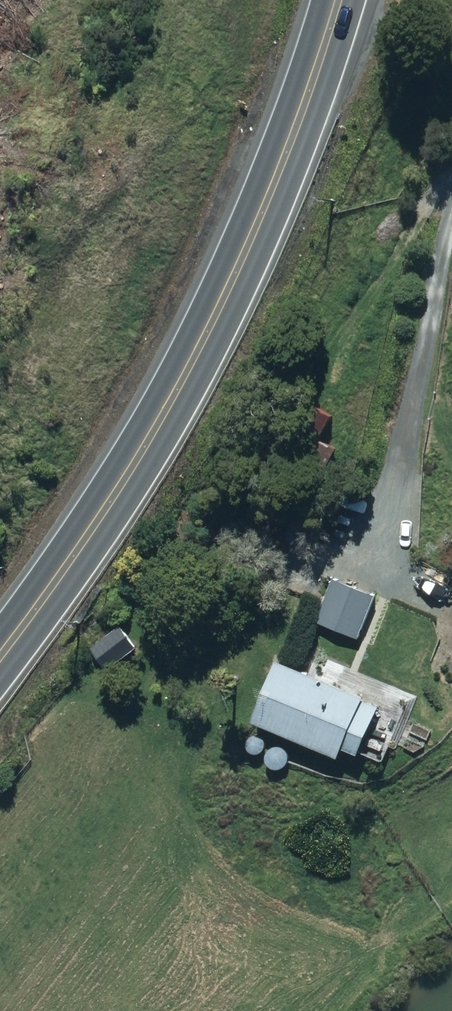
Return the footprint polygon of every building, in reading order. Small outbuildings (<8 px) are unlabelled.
[(315,421),(327,426),(333,414),(320,408),(315,421)] [(317,436),(307,453),(328,465),(338,448),(317,436)] [(339,464),(336,470),(349,477),(353,470),(339,464)] [(329,592),(336,575),(318,568),(311,585),(329,592)] [(421,585),(441,596),(446,588),(426,576),(421,585)] [(378,596),(336,579),(319,620),(361,637),(378,596)] [(121,625),(93,647),(110,669),(138,647),(121,625)] [(257,720),(343,756),(347,746),(362,753),(382,707),(366,700),(367,697),(281,662),(257,720)] [(410,746),(430,762),(451,735),(451,725),(437,713),(410,746)]
